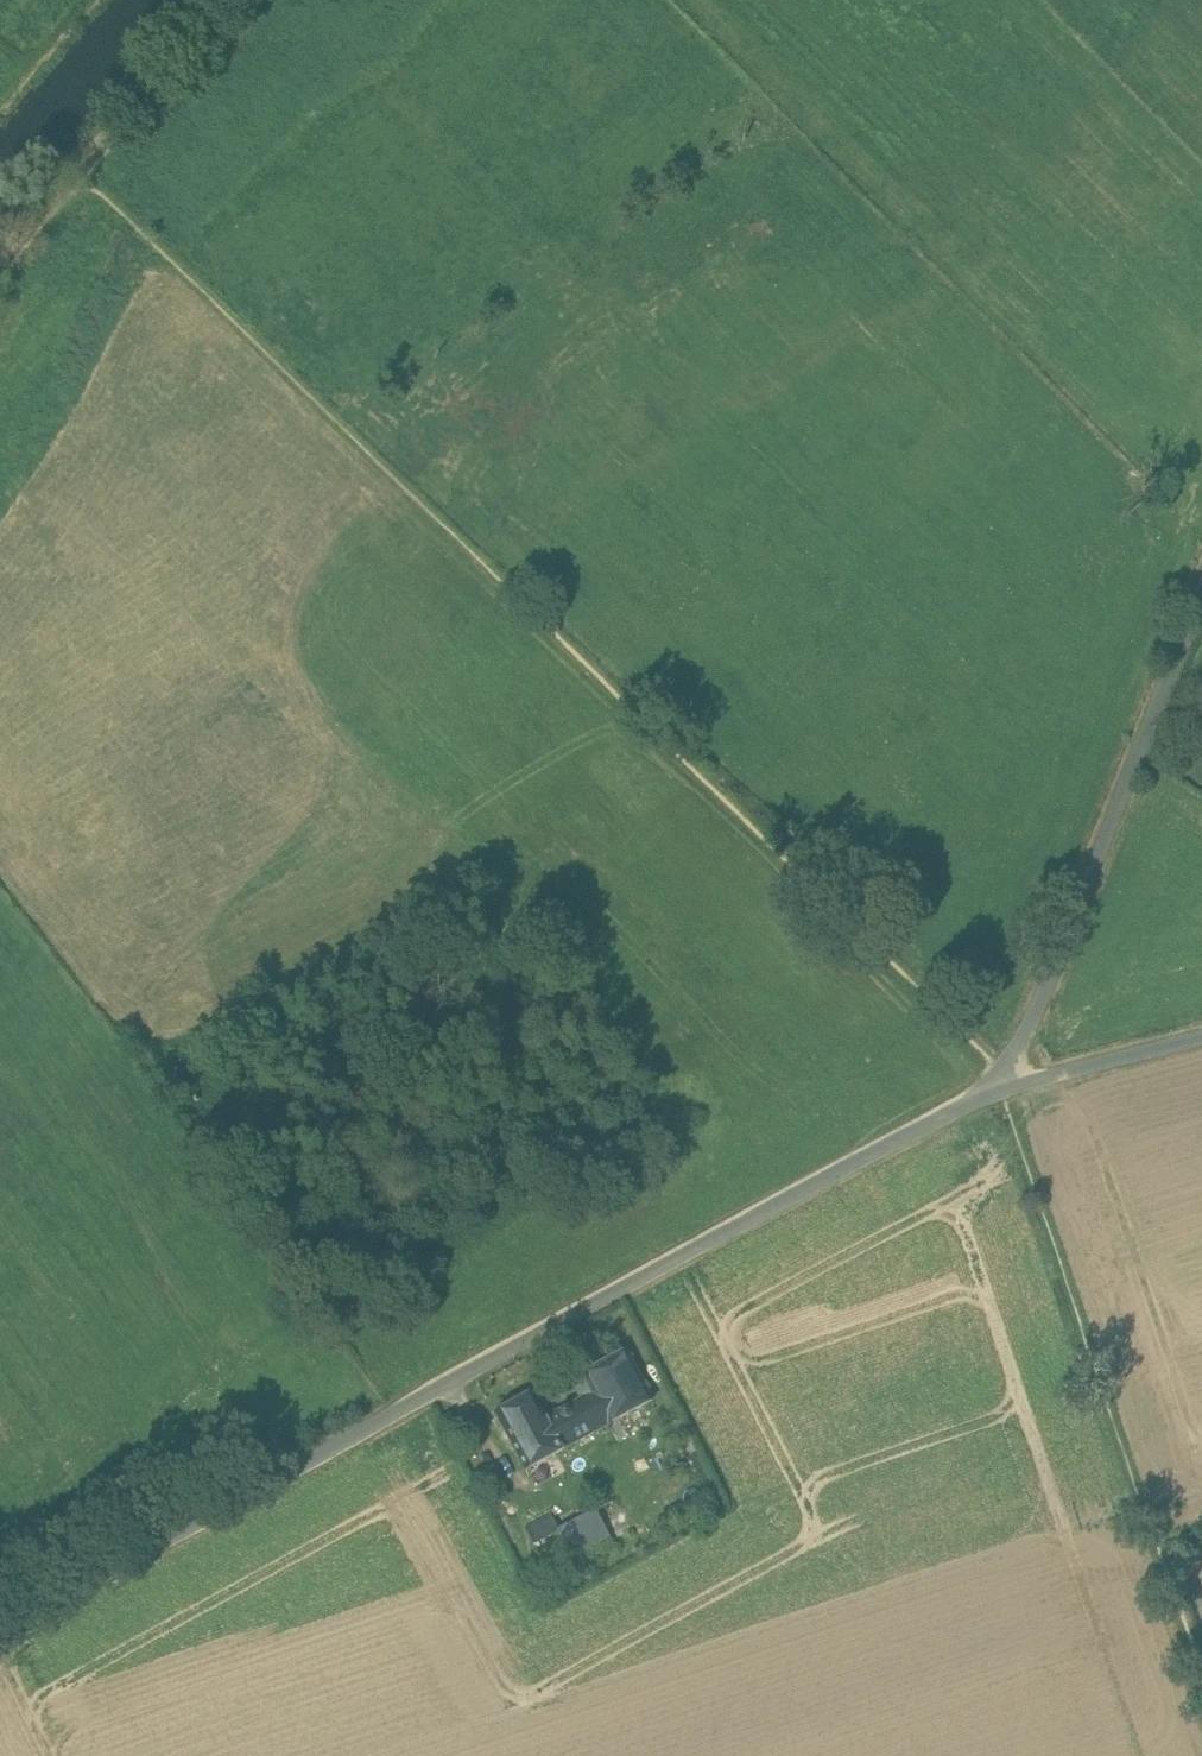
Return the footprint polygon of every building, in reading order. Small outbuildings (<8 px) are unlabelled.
[(652,1399),(626,1352),(573,1380),(582,1399),(594,1393),(609,1422),(652,1399)] [(533,1393),(497,1412),(527,1467),(562,1449),(562,1448),(547,1418),(547,1417),(533,1393)] [(582,1399),(547,1418),(562,1448),(609,1422),(594,1393),(582,1399)] [(609,1535),(596,1511),(582,1518),(595,1542),(609,1535)] [(552,1513),(526,1527),(548,1568),(573,1554),(561,1530),(552,1513)] [(595,1542),(582,1518),(561,1530),(573,1554),(595,1542)]
